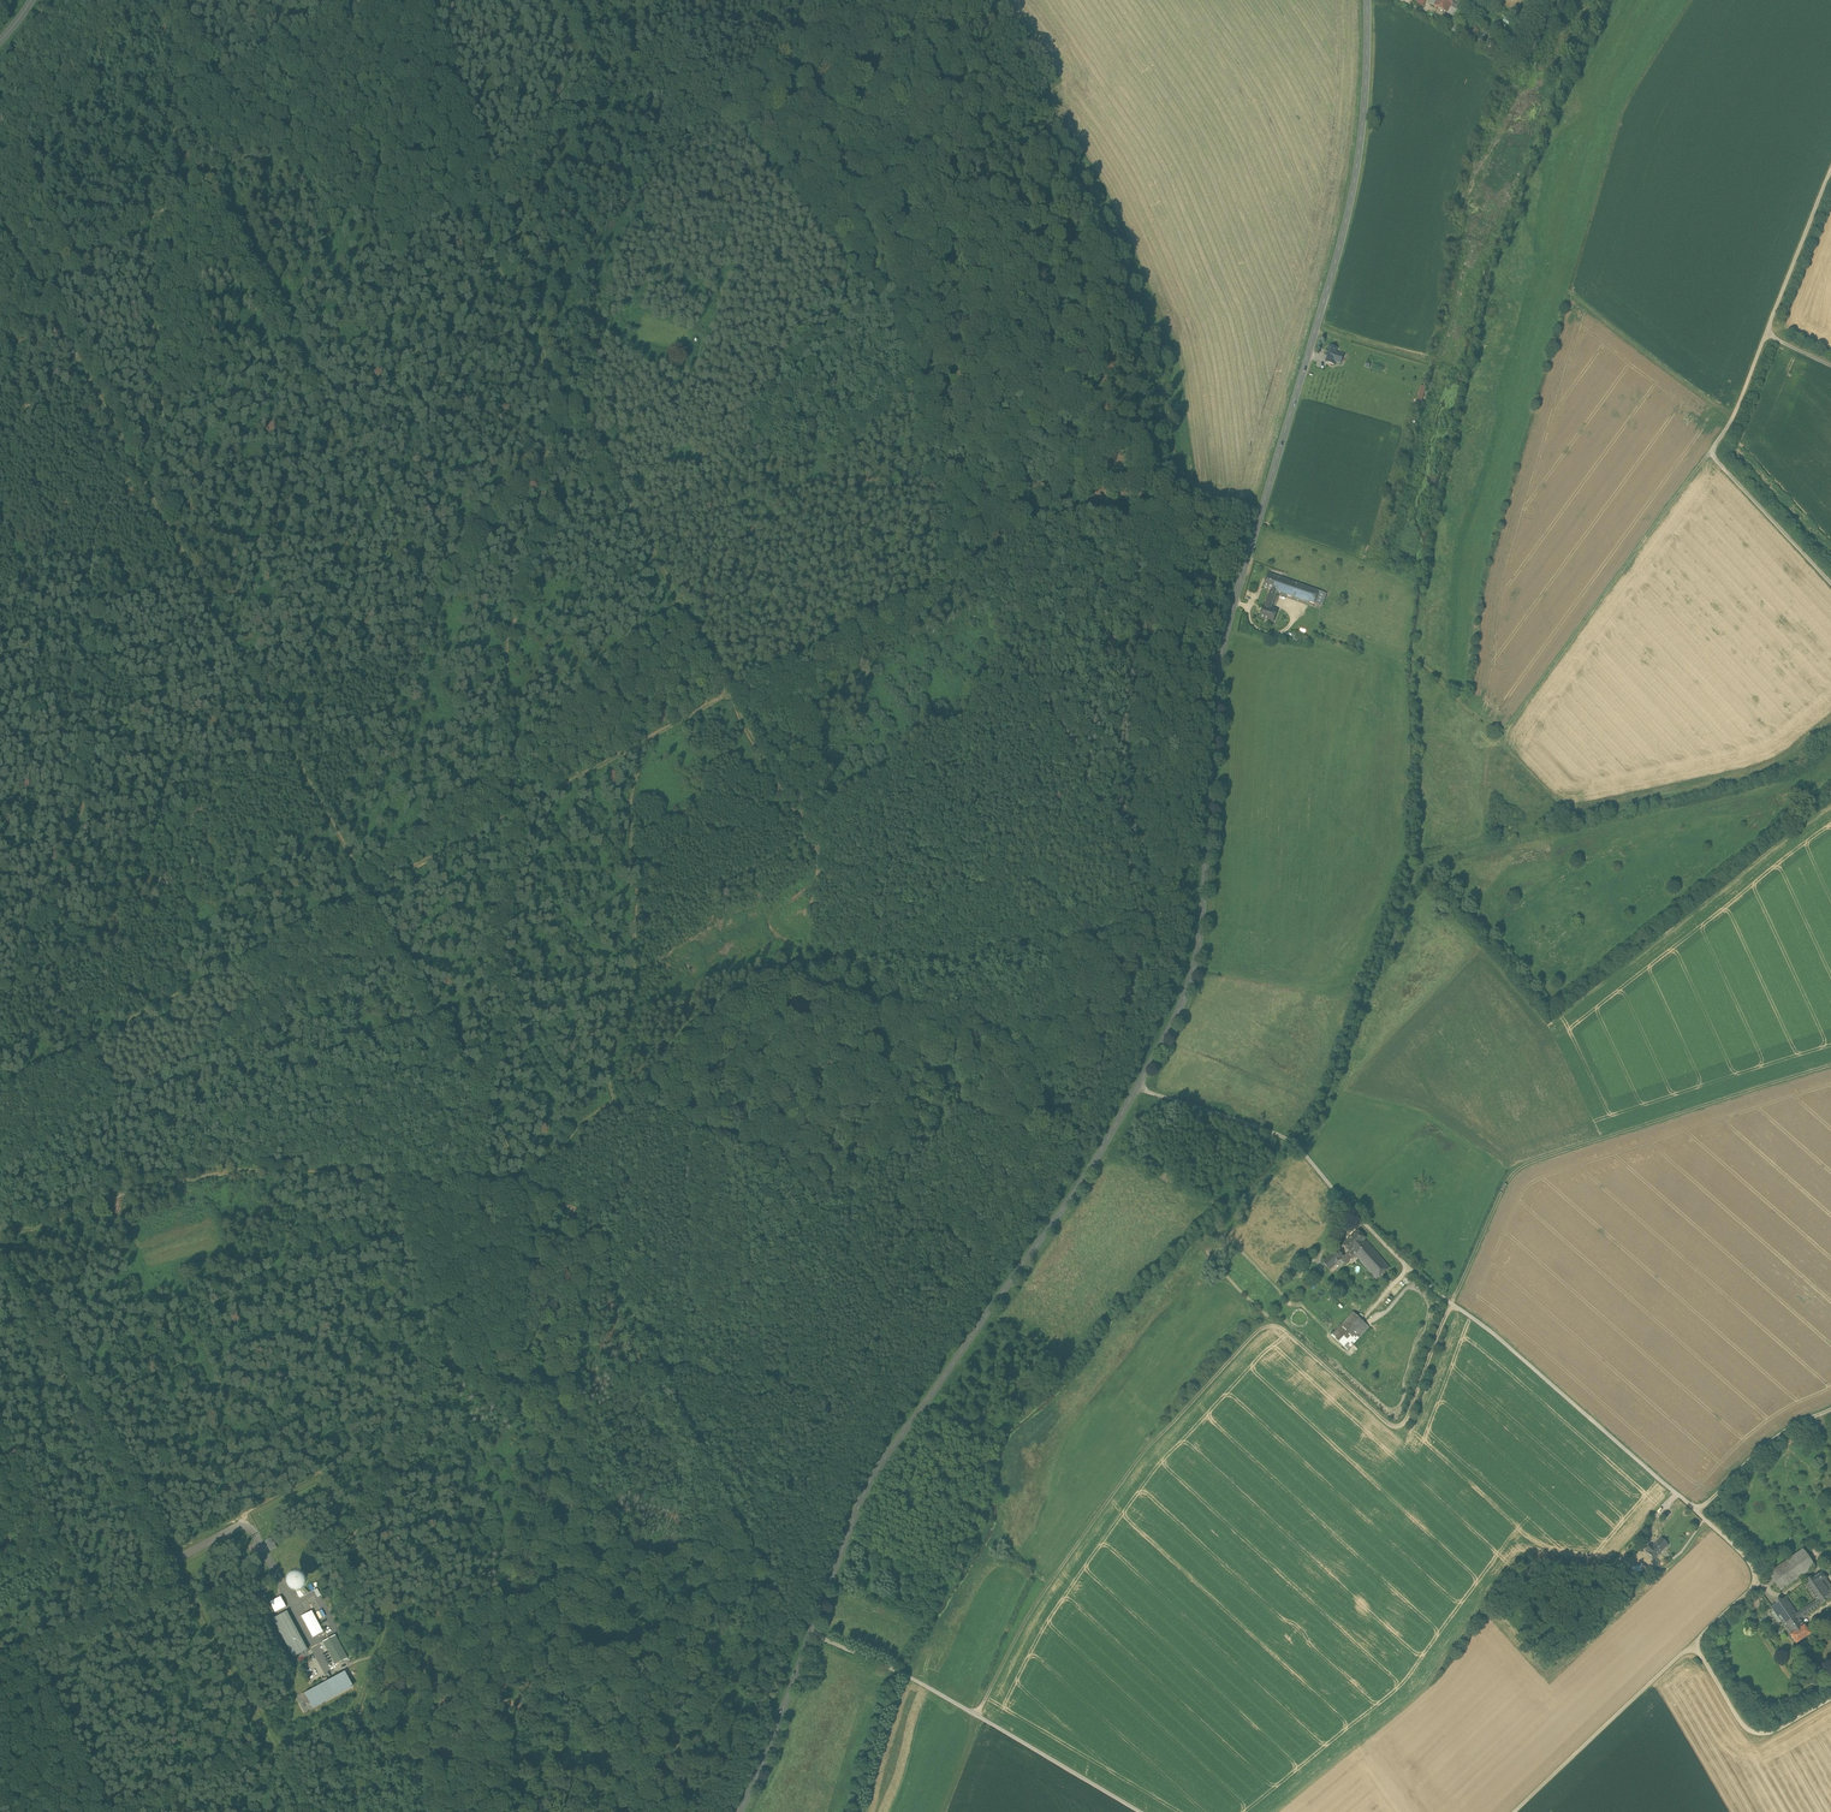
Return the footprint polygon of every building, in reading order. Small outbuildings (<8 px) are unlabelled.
[(1434,5),(1447,13),(1451,6),(1455,0),(1436,0),(1434,5)] [(1456,9),(1451,6),(1447,13),(1452,15),(1456,9)] [(1465,28),(1455,22),(1453,26),(1448,23),(1446,26),(1472,40),(1476,33),(1479,35),(1479,31),(1470,26),(1465,28)] [(1335,361),(1340,363),(1343,355),(1335,352),(1337,348),(1330,346),(1326,356),(1328,356),(1326,361),(1334,364),(1335,361)] [(1425,387),(1421,385),(1417,400),(1421,401),(1425,387)] [(1271,589),(1277,591),(1278,591),(1295,597),(1300,584),(1268,573),(1264,586),(1271,589)] [(1319,591),(1300,584),(1295,597),(1314,604),(1319,591)] [(1265,606),(1271,608),(1276,593),(1277,591),(1271,589),(1265,606)] [(1326,593),(1319,591),(1314,604),(1321,606),(1326,593)] [(1271,608),(1265,606),(1264,606),(1260,617),(1273,621),(1277,610),(1271,608)] [(1358,1230),(1343,1244),(1349,1252),(1350,1252),(1351,1251),(1364,1239),(1365,1238),(1358,1230)] [(1390,1267),(1364,1239),(1351,1251),(1355,1255),(1376,1279),(1390,1267)] [(1337,1249),(1323,1262),(1330,1270),(1341,1259),(1344,1257),(1344,1256),(1337,1249)] [(1349,1252),(1344,1256),(1344,1257),(1341,1259),(1345,1263),(1355,1255),(1351,1251),(1350,1252),(1349,1252)] [(1369,1327),(1353,1312),(1331,1335),(1347,1350),(1369,1327)] [(302,1458),(304,1463),(314,1458),(315,1459),(319,1457),(316,1452),(302,1458)] [(282,1533),(275,1520),(271,1523),(278,1535),(282,1533)] [(1653,1546),(1660,1553),(1668,1544),(1661,1537),(1653,1546)] [(271,1538),(266,1541),(271,1550),(277,1547),(274,1542),(274,1543),(271,1538)] [(668,1543),(663,1552),(668,1555),(671,1551),(670,1550),(673,1546),(668,1543)] [(1660,1553),(1653,1546),(1651,1544),(1645,1550),(1654,1558),(1660,1553)] [(1803,1549),(1769,1573),(1781,1590),(1815,1566),(1803,1549)] [(1805,1583),(1816,1599),(1830,1589),(1830,1586),(1821,1572),(1805,1583)] [(307,1581),(305,1578),(301,1575),(297,1574),(293,1575),(289,1577),(286,1581),(285,1586),(286,1590),(289,1594),(292,1596),(297,1597),(301,1596),(305,1594),(307,1590),(308,1586),(307,1581)] [(1797,1613),(1800,1619),(1830,1597),(1830,1589),(1816,1599),(1797,1613)] [(263,1591),(255,1596),(258,1600),(265,1596),(263,1591)] [(1785,1597),(1771,1607),(1790,1634),(1804,1625),(1800,1619),(1797,1613),(1785,1597)] [(308,1649),(287,1611),(273,1619),(294,1657),(308,1649)] [(1790,1634),(1790,1635),(1796,1643),(1811,1633),(1804,1625),(1790,1634)] [(335,1634),(323,1641),(336,1664),(347,1657),(335,1634)] [(307,1657),(300,1661),(303,1665),(309,1662),(307,1657)] [(305,1693),(313,1709),(354,1687),(345,1671),(305,1693)]
